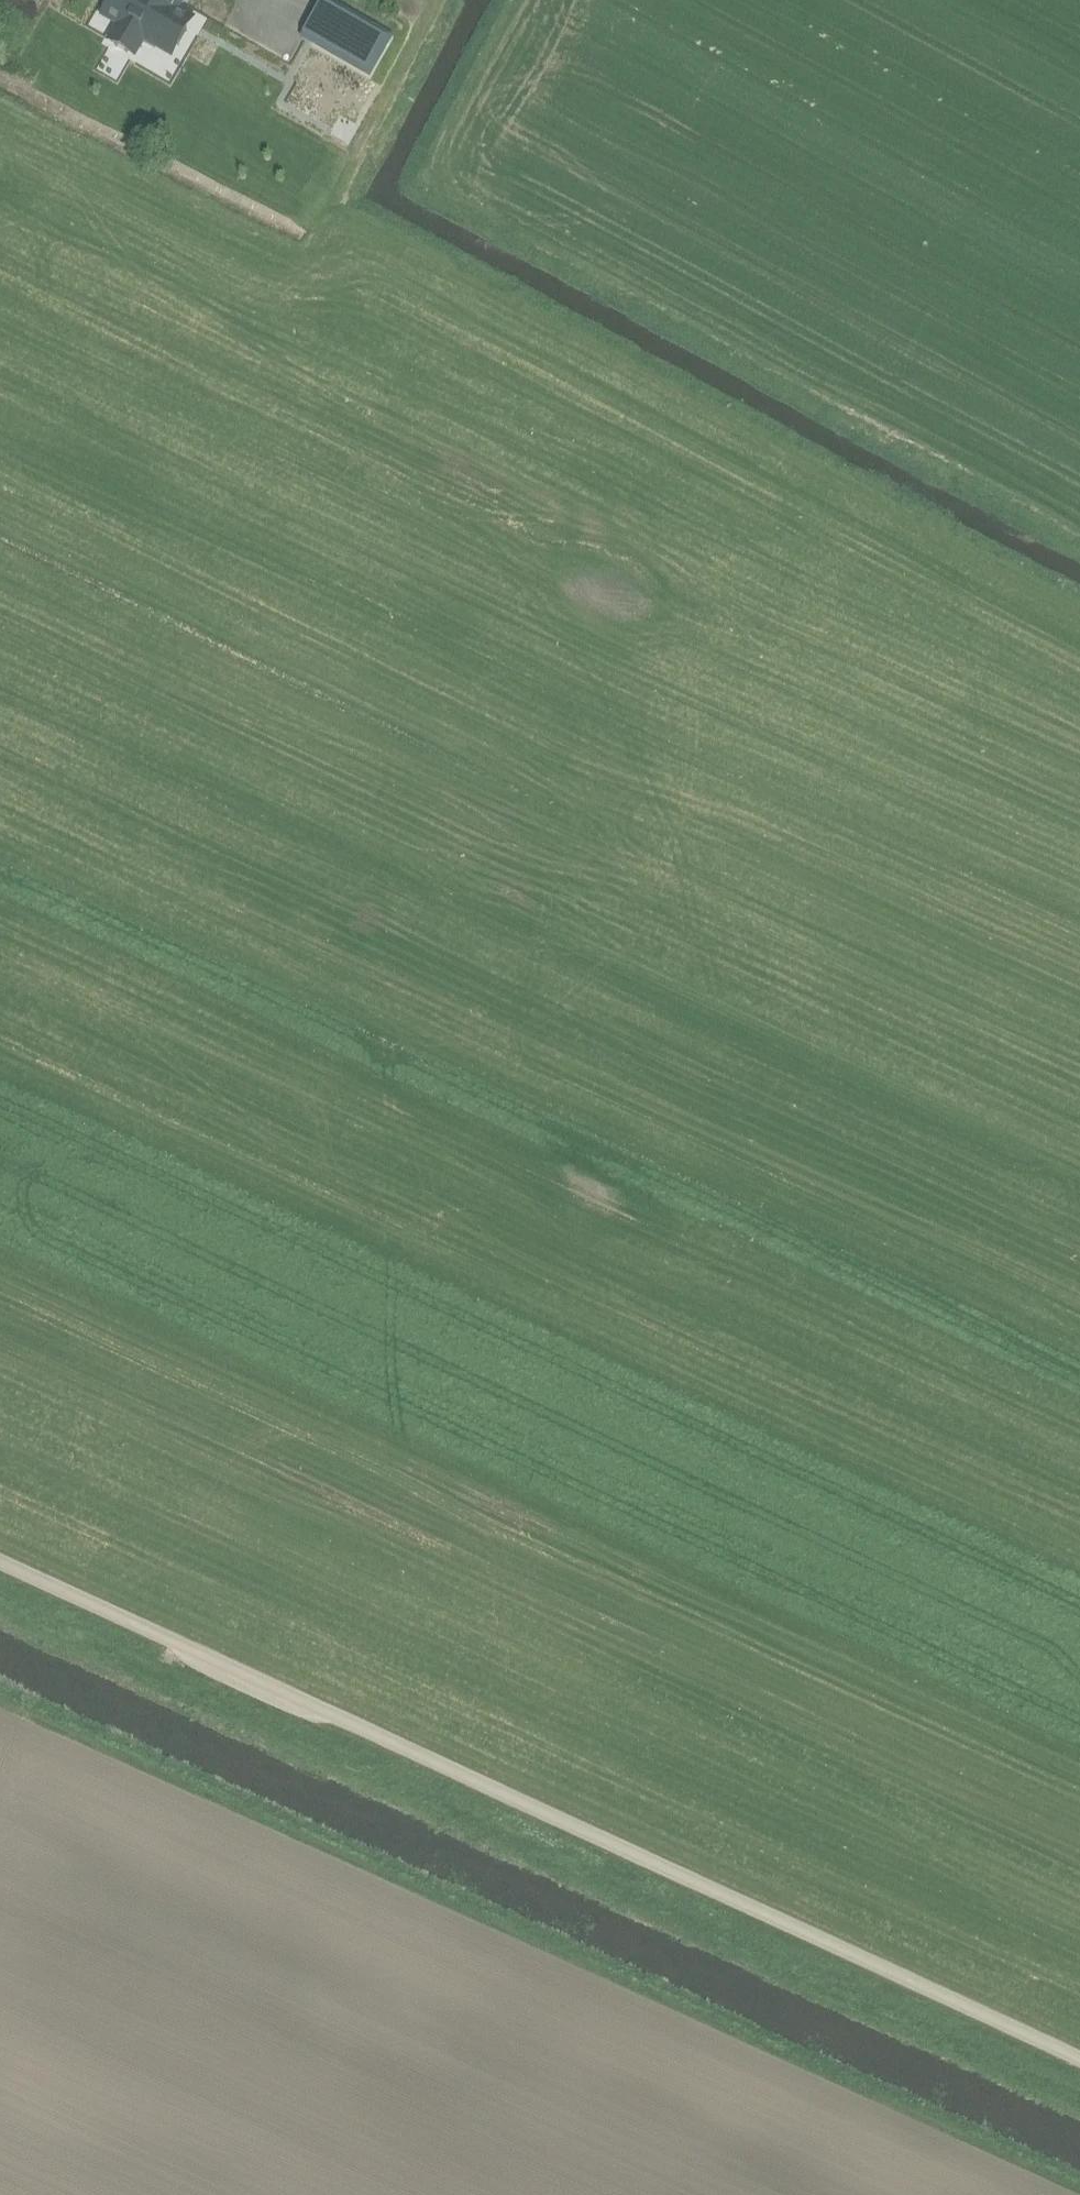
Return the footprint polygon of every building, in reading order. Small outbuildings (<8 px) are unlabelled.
[(108,4),(110,6),(108,10),(123,19),(110,40),(116,44),(115,45),(127,52),(128,50),(134,54),(142,40),(155,48),(156,45),(170,54),(175,44),(178,46),(187,30),(169,19),(181,0),(111,0),(108,4)] [(323,4),(305,36),(368,73),(386,41),(323,4)]
